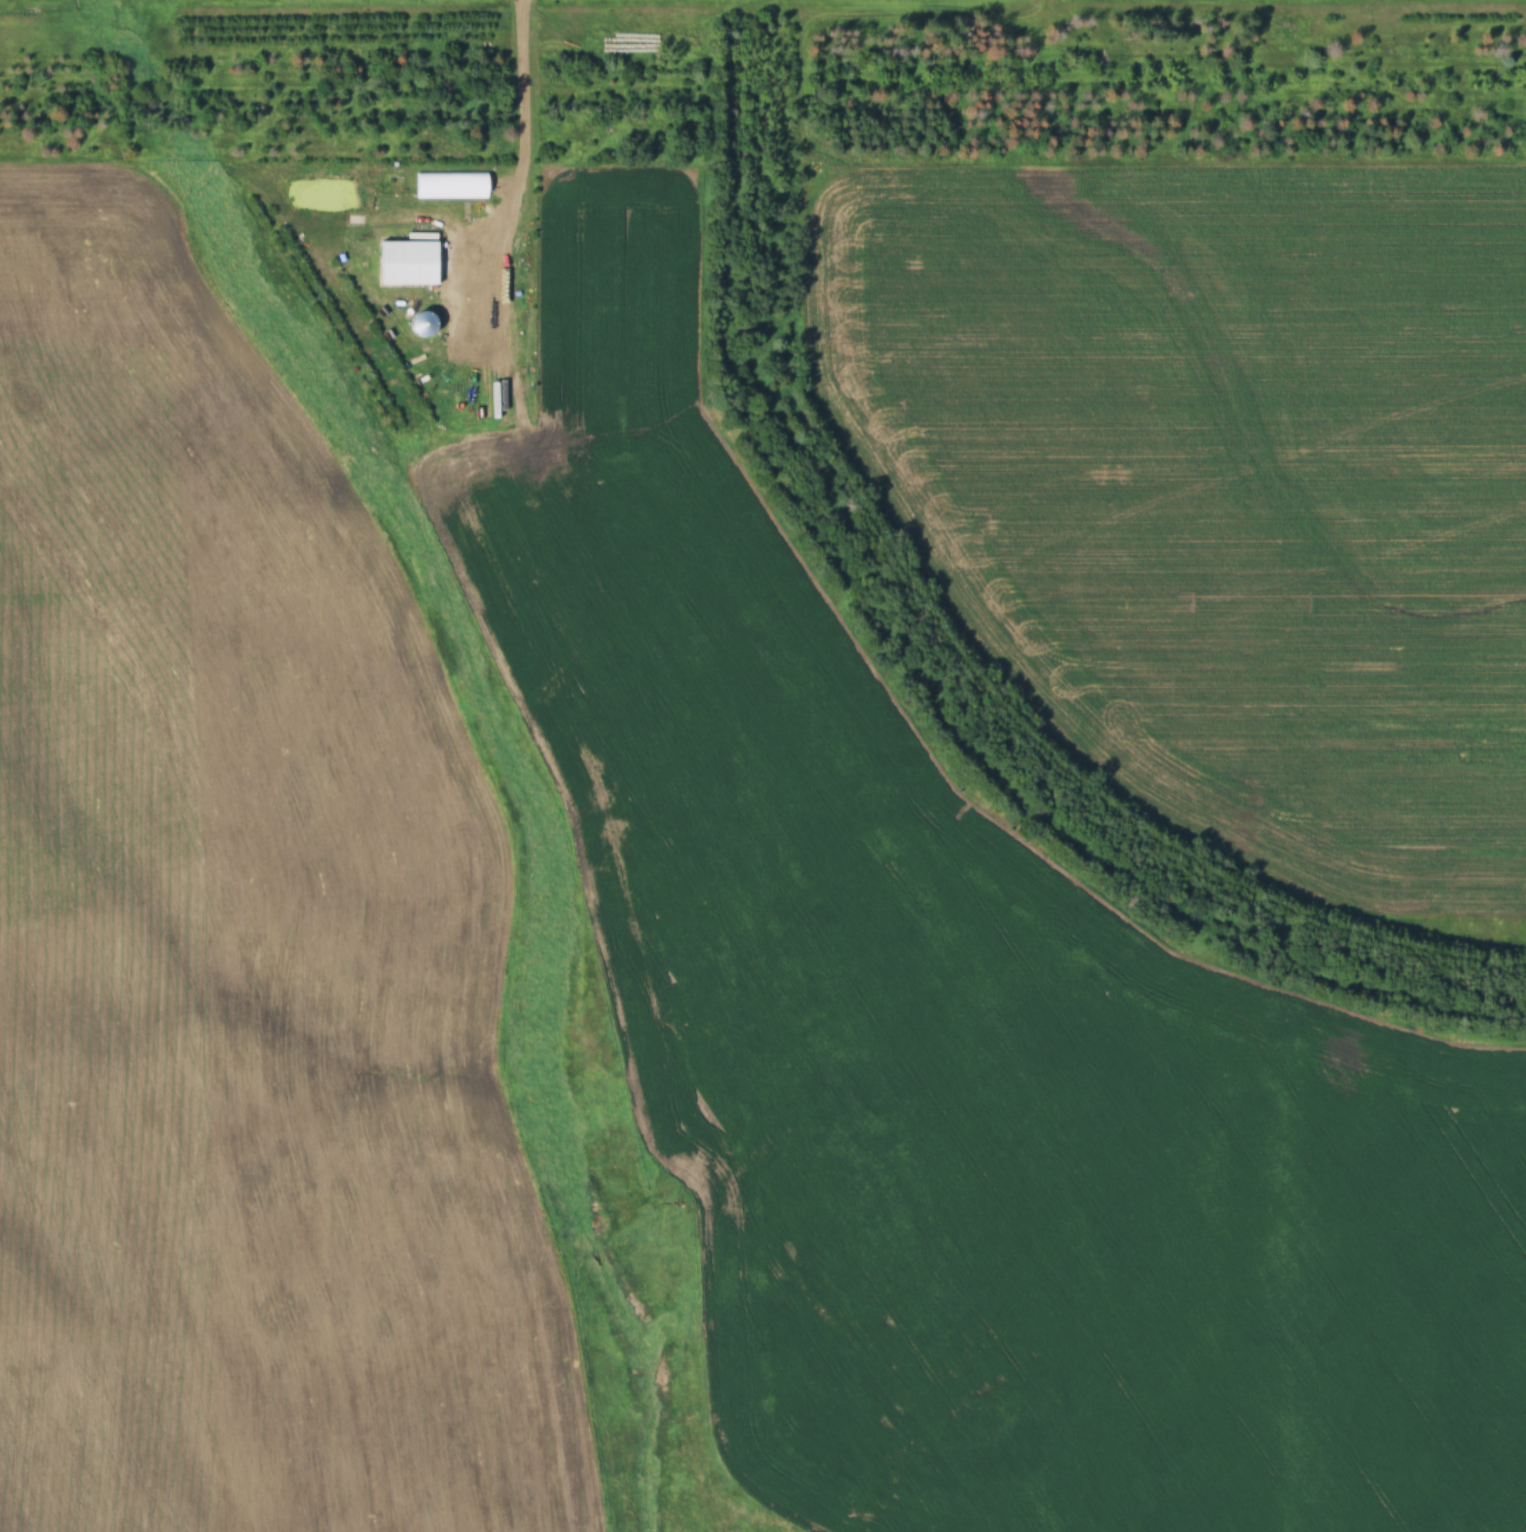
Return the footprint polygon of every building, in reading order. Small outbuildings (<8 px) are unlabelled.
[(491,172),(416,172),(416,198),(491,198),(491,172)] [(442,285),(442,241),(378,241),(378,285),(442,285)]
